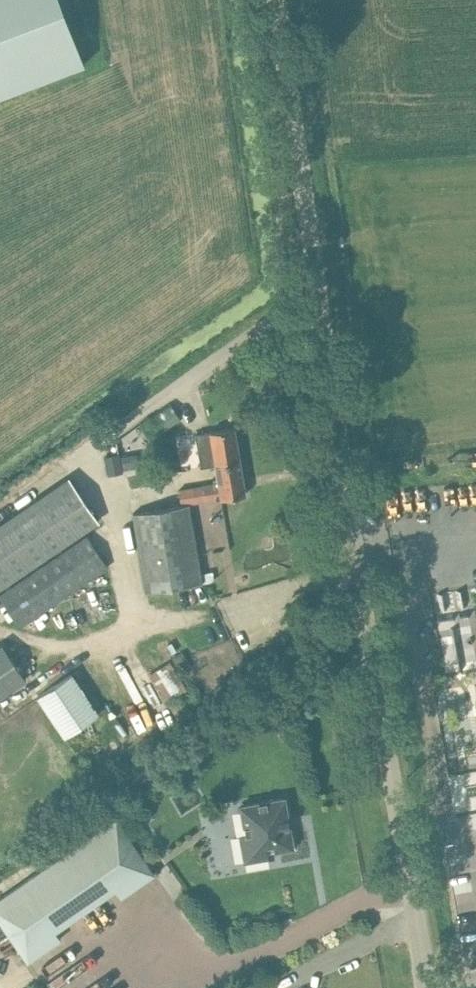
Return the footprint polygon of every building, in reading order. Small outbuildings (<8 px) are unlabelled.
[(84,63),(61,0),(0,0),(0,95),(84,63)] [(161,431),(181,419),(172,406),(153,418),(161,431)] [(200,467),(215,465),(240,460),(234,427),(195,434),(200,467)] [(119,452),(105,455),(108,474),(122,471),(119,452)] [(126,468),(140,466),(138,454),(124,456),(126,468)] [(146,592),(201,582),(188,502),(216,498),(216,499),(245,494),(240,460),(215,465),(217,477),(213,478),(214,484),(179,490),(181,505),(133,513),(146,592)] [(70,478),(0,525),(0,587),(99,521),(70,478)] [(106,567),(86,537),(0,594),(0,595),(20,625),(106,567)] [(32,681),(8,642),(0,647),(0,701),(32,681)] [(173,659),(179,669),(188,663),(182,653),(173,659)] [(170,661),(150,673),(168,701),(187,689),(170,661)] [(71,673),(38,695),(65,736),(98,714),(71,673)] [(293,847),(289,826),(284,797),(240,805),(245,833),(239,834),(244,861),(268,857),(267,851),(293,847)] [(121,896),(154,873),(115,818),(0,897),(0,922),(27,961),(60,938),(54,930),(115,888),(121,896)]
